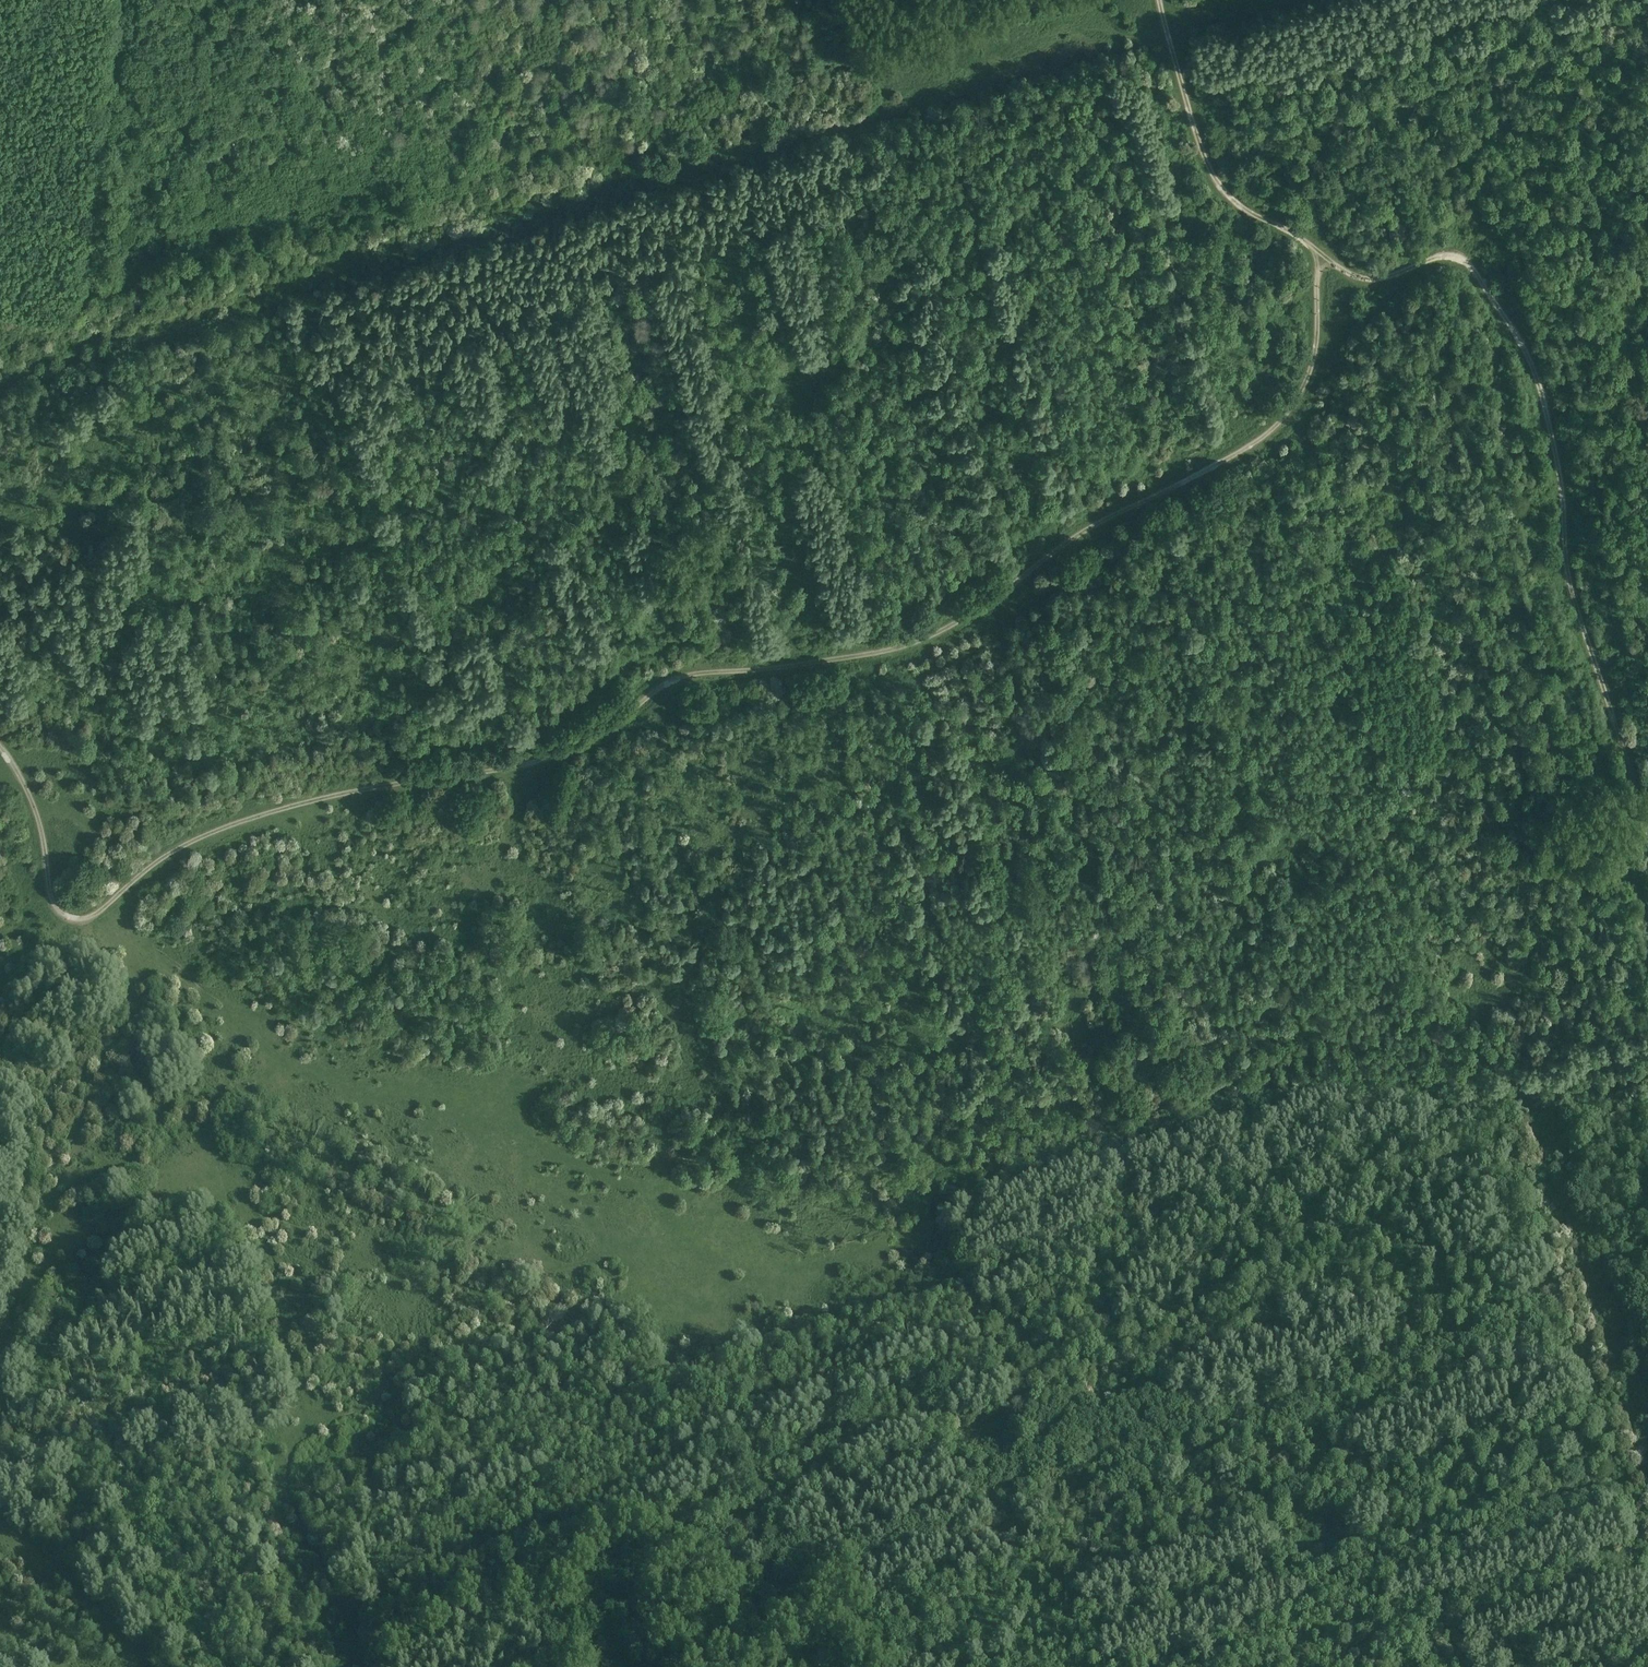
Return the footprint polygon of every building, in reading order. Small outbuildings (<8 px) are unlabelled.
[(603,167),(597,152),(588,156),(594,171),(603,167)]
